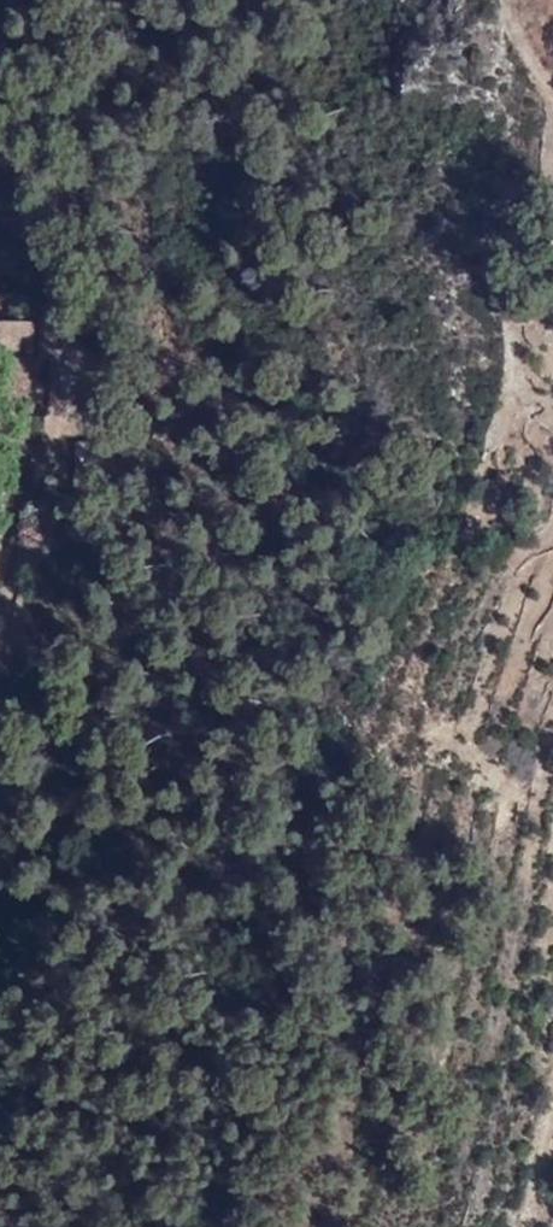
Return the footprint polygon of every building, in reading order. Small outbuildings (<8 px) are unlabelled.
[(32,349),(31,323),(1,323),(2,350),(32,349)] [(33,390),(33,361),(5,361),(5,390),(33,390)]
